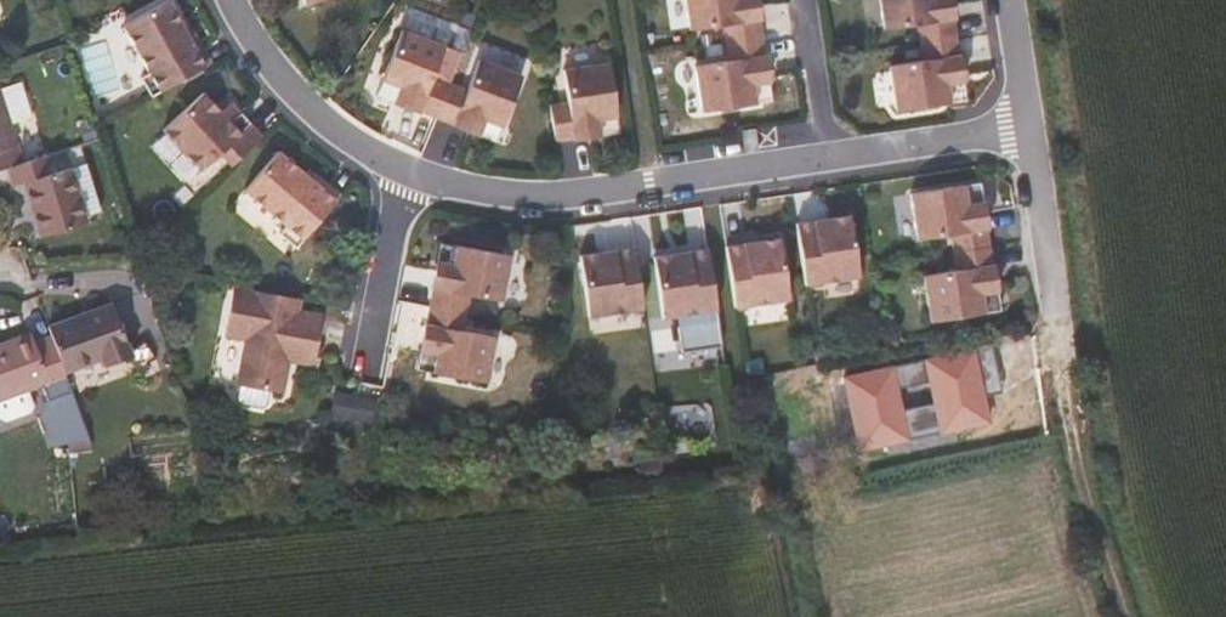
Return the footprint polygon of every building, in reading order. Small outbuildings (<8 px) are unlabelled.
[(175,0),(170,0),(128,22),(157,71),(146,76),(157,94),(213,63),(192,28),(175,0)] [(709,20),(743,16),(745,31),(778,25),(773,0),(706,0),(709,20)] [(968,0),(892,0),(895,18),(928,13),(931,30),(971,23),(968,10),(968,4),(968,0)] [(450,111),(463,75),(445,67),(458,37),(417,21),(396,74),(421,84),(415,99),(432,105),(432,103),(450,111)] [(960,65),(978,62),(977,55),(971,23),(931,30),(933,48),(916,51),(901,54),(905,87),(908,102),(921,100),(965,93),(960,65)] [(773,96),(768,68),(784,66),(778,25),(745,31),(748,50),(715,55),(722,105),(773,96)] [(217,60),(198,26),(192,28),(213,63),(217,60)] [(516,120),(537,67),(493,50),(480,82),(463,75),(450,111),(451,111),(468,118),(470,121),(483,126),(490,110),(516,120)] [(633,108),(629,86),(624,53),(596,57),(579,59),(583,94),(564,97),(570,134),(606,129),(603,112),(633,108)] [(982,90),(978,62),(960,65),(965,93),(982,90)] [(789,94),(784,66),(768,68),(773,96),(789,94)] [(415,99),(421,84),(396,74),(390,89),(415,99)] [(16,119),(39,113),(28,77),(4,83),(3,78),(0,79),(0,168),(16,163),(35,157),(50,153),(45,136),(23,142),(16,119)] [(274,131),(242,96),(239,98),(232,104),(226,97),(215,85),(174,122),(212,165),(232,147),(243,159),(274,131)] [(232,104),(239,98),(234,92),(226,97),(232,104)] [(635,125),(633,108),(603,112),(606,129),(635,125)] [(510,137),(516,120),(490,110),(483,126),(510,137)] [(773,127),(772,117),(759,119),(759,129),(773,127)] [(772,136),(773,127),(759,129),(760,137),(772,136)] [(325,168),(296,139),(291,143),(322,172),(325,168)] [(93,210),(108,205),(87,141),(50,153),(35,157),(16,163),(23,188),(36,184),(50,233),(96,218),(93,210)] [(306,241),(348,195),(322,172),(291,143),(257,184),(296,218),(289,227),(306,241)] [(997,198),(993,169),(976,171),(980,200),(997,198)] [(980,200),(976,171),(922,179),(929,227),(961,222),(964,241),(1002,234),(1001,226),(1000,221),(1000,216),(997,198),(980,200)] [(871,261),(865,207),(845,210),(846,217),(830,218),(829,213),(809,216),(815,250),(818,269),(871,261)] [(801,284),(794,231),(773,233),(775,240),(760,242),(758,235),(738,239),(746,292),(801,284)] [(775,240),(773,233),(758,235),(760,242),(775,240)] [(464,264),(469,237),(452,234),(447,261),(464,264)] [(1008,269),(1002,234),(964,241),(966,259),(935,263),(941,309),(997,300),(993,271),(1008,269)] [(514,293),(523,247),(469,237),(464,264),(447,261),(441,298),(478,305),(482,287),(514,293)] [(655,293),(647,240),(627,243),(628,249),(613,252),(611,246),(593,248),(601,302),(655,295),(655,293)] [(729,295),(724,260),(721,241),(702,244),(703,250),(688,253),(686,246),(666,249),(674,302),(729,295)] [(628,249),(627,243),(611,246),(613,252),(628,249)] [(703,250),(702,244),(686,246),(688,253),(703,250)] [(1014,298),(1008,269),(993,271),(997,300),(1014,298)] [(331,344),(335,312),(310,308),(312,296),(246,284),(245,283),(237,337),(256,338),(249,381),(296,389),(301,363),(292,362),(296,342),(330,348),(331,344)] [(499,376),(507,330),(474,323),(478,305),(441,298),(434,334),(451,337),(445,365),(499,376)] [(145,354),(125,302),(63,326),(66,334),(80,370),(113,357),(116,365),(145,354)] [(66,334),(48,342),(45,333),(0,350),(0,404),(0,405),(59,382),(63,392),(85,383),(80,370),(66,334)] [(445,365),(451,337),(434,334),(429,361),(445,365)] [(332,368),(335,345),(331,344),(330,348),(296,342),(292,362),(301,363),(332,368)]
